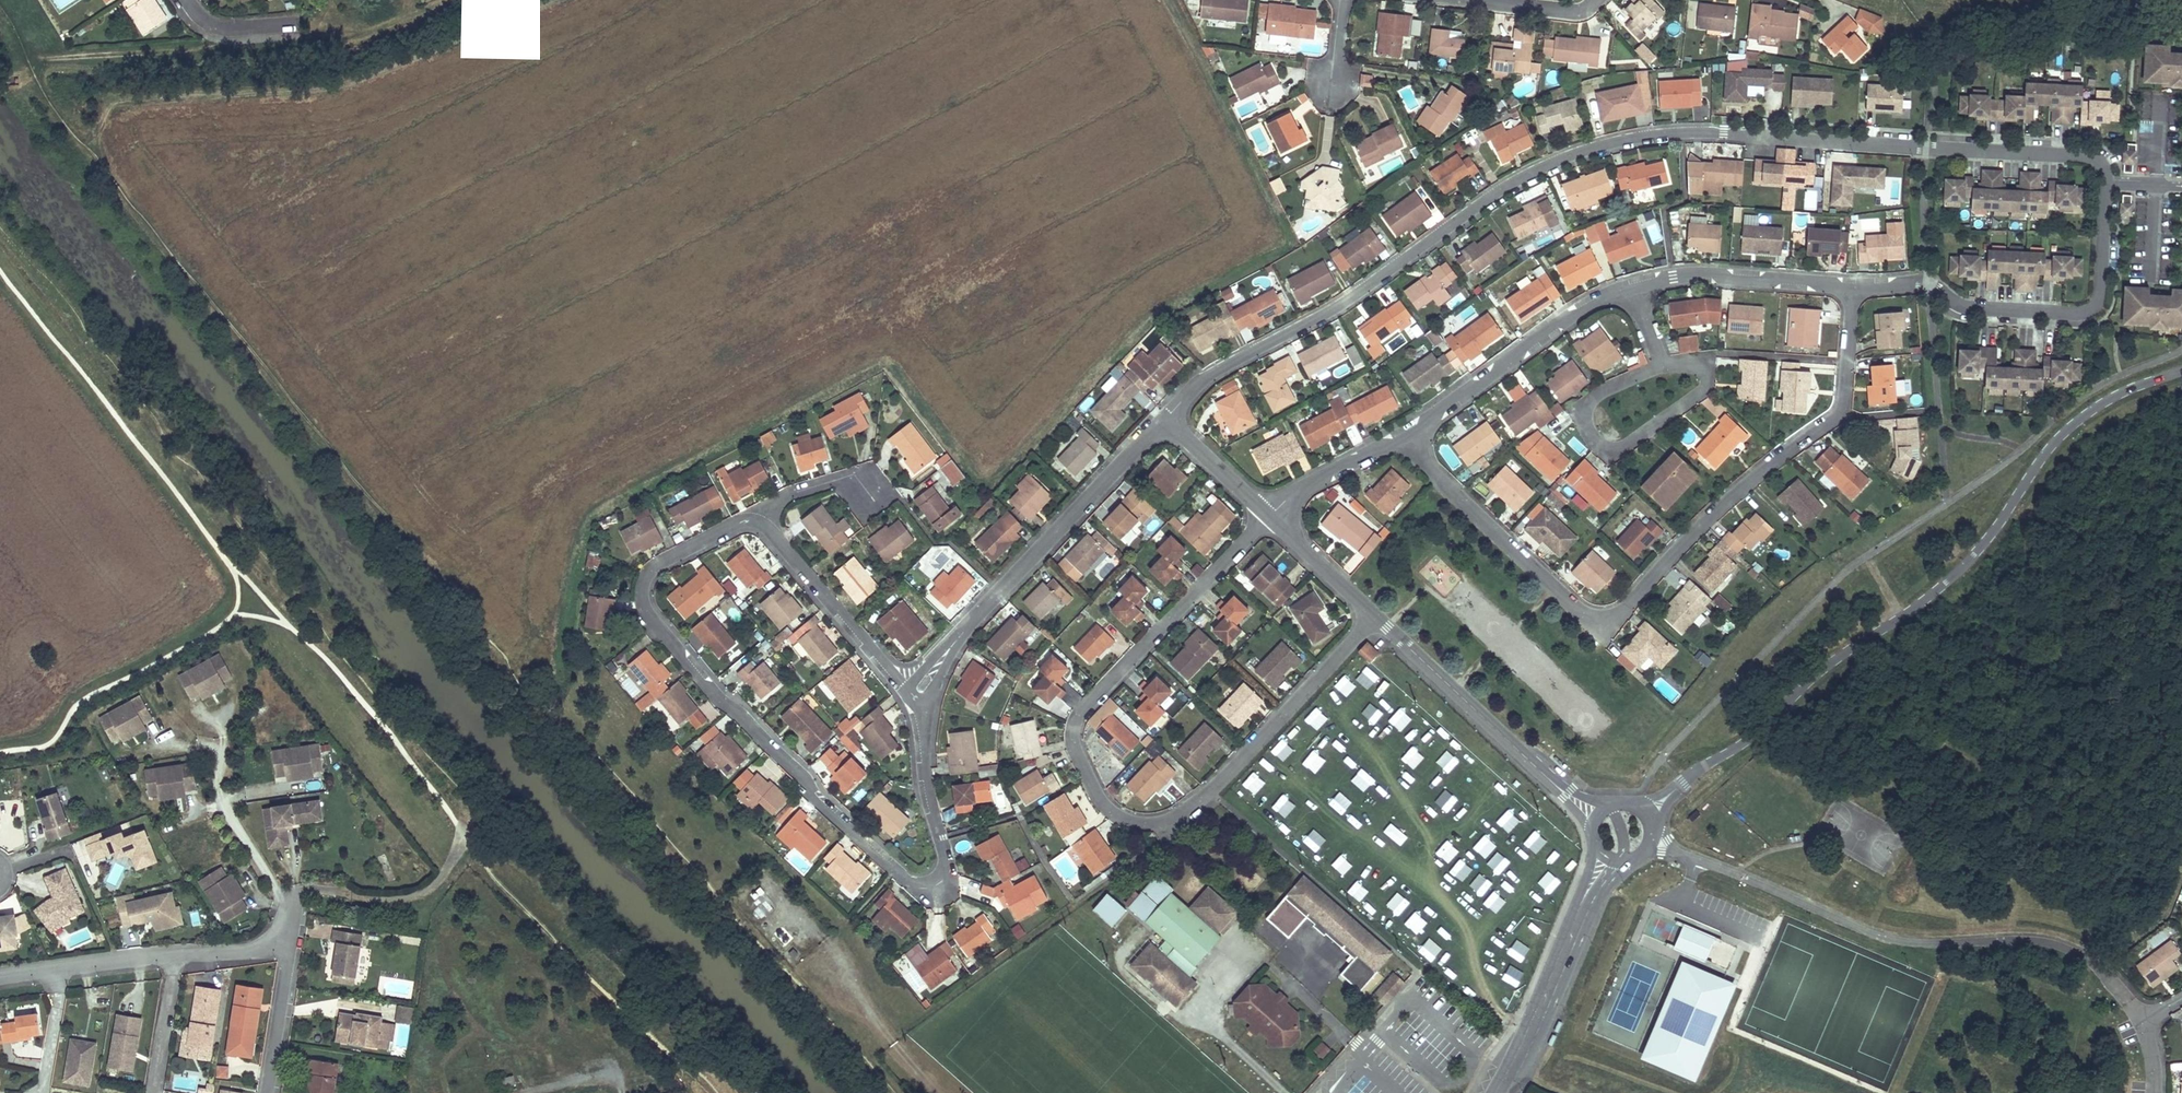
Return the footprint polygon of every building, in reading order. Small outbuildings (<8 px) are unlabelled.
[(153,0),(127,0),(125,1),(130,8),(127,10),(143,35),(166,20),(153,0)] [(1249,0),(1202,0),(1200,16),(1217,18),(1236,20),(1246,22),(1249,0)] [(1638,0),(1631,0),(1620,11),(1625,15),(1627,13),(1624,10),(1630,4),(1632,3),(1635,5),(1639,1),(1638,0)] [(1653,0),(1638,0),(1639,1),(1635,5),(1632,3),(1630,4),(1624,10),(1627,13),(1632,18),(1630,20),(1640,30),(1654,17),(1656,19),(1664,12),(1653,0)] [(1313,38),(1317,10),(1295,8),(1294,9),(1294,10),(1283,9),(1283,5),(1271,3),(1267,32),(1313,38)] [(1733,31),(1736,9),(1699,5),(1696,27),(1733,31)] [(1798,16),(1783,15),(1770,13),(1770,10),(1771,7),(1751,5),(1748,34),(1779,38),(1795,39),(1798,16)] [(1798,8),(1798,21),(1812,21),(1813,8),(1798,8)] [(1881,18),(1859,10),(1855,20),(1869,32),(1880,32),(1881,18)] [(1410,36),(1412,15),(1380,11),(1377,33),(1379,33),(1384,33),(1382,54),(1400,56),(1402,35),(1410,36)] [(1867,47),(1854,34),(1849,39),(1844,34),(1850,29),(1852,31),(1857,26),(1847,15),(1840,22),(1843,25),(1839,28),(1836,26),(1827,34),(1832,39),(1826,45),(1834,53),(1840,47),(1852,61),(1867,47)] [(1235,28),(1236,20),(1217,18),(1216,26),(1235,28)] [(1635,36),(1640,30),(1630,20),(1625,25),(1635,36)] [(1533,42),(1534,30),(1515,27),(1514,40),(1521,41),(1532,42),(1533,42)] [(1463,56),(1465,39),(1448,37),(1449,30),(1433,28),(1429,53),(1463,56)] [(1465,39),(1466,33),(1463,33),(1461,32),(1461,31),(1449,30),(1448,37),(1465,39)] [(1637,39),(1643,33),(1640,30),(1635,36),(1637,39)] [(1832,39),(1827,34),(1821,40),(1826,45),(1832,39)] [(1555,37),(1555,41),(1544,40),(1542,54),(1553,56),(1553,59),(1568,61),(1587,63),(1587,66),(1598,67),(1601,40),(1590,38),(1590,41),(1576,40),(1555,37)] [(1532,50),(1533,42),(1532,42),(1521,41),(1520,49),(1532,50)] [(1642,41),(1634,49),(1647,63),(1655,55),(1642,41)] [(1513,48),(1513,44),(1495,42),(1495,43),(1494,49),(1512,51),(1513,48)] [(2150,46),(2148,77),(2159,78),(2159,83),(2174,84),(2175,81),(2181,82),(2181,66),(2172,65),(2173,54),(2173,48),(2150,46)] [(1530,62),(1532,50),(1520,49),(1513,48),(1512,51),(1494,49),(1492,69),(1509,70),(1529,72),(1529,71),(1530,62)] [(1760,54),(1746,52),(1746,59),(1759,60),(1760,54)] [(2173,54),(2172,65),(2181,66),(2181,54),(2173,54)] [(1736,59),(1725,60),(1723,99),(1744,101),(1745,84),(1763,85),(1770,83),(1772,90),(1782,90),(1783,75),(1770,75),(1771,70),(1745,69),(1746,60),(1736,59)] [(1587,66),(1587,63),(1568,61),(1567,70),(1586,72),(1587,71),(1587,66)] [(1540,71),(1541,63),(1530,62),(1529,71),(1540,72),(1540,71)] [(1280,82),(1271,64),(1263,68),(1261,63),(1231,79),(1240,99),(1259,90),(1271,84),(1272,86),(1280,82)] [(1508,78),(1509,70),(1492,69),(1491,76),(1508,78)] [(1360,85),(1372,86),(1372,73),(1361,73),(1360,85)] [(1697,78),(1656,80),(1657,103),(1672,103),(1672,106),(1698,104),(1697,78)] [(1789,105),(1799,106),(1800,103),(1812,103),(1830,104),(1831,80),(1800,78),(1800,88),(1790,88),(1789,105)] [(1800,88),(1800,78),(1791,78),(1790,88),(1800,88)] [(1650,111),(1646,81),(1635,84),(1641,113),(1650,111)] [(2111,120),(2120,121),(2121,105),(2111,105),(2111,103),(2109,102),(2096,102),(2092,101),(2092,106),(2084,105),(2085,86),(2083,86),(2069,85),(2065,85),(2051,84),(2028,83),(2027,97),(2008,96),(2008,101),(1991,100),(1992,96),(1988,95),(1975,95),(1973,95),(1973,97),(1963,96),(1962,112),(1972,112),(1972,115),(1980,115),(1990,116),(1990,119),(2008,120),(2008,117),(2018,117),(2026,118),(2026,122),(2036,122),(2036,110),(2037,104),(2040,104),(2052,105),(2055,105),(2055,111),(2054,124),(2074,125),(2074,112),(2075,106),(2084,106),(2083,124),(2092,125),(2092,122),(2103,122),(2111,123),(2111,120)] [(1272,86),(1271,84),(1259,90),(1260,93),(1272,86)] [(1451,122),(1469,96),(1452,84),(1447,92),(1435,110),(1431,107),(1430,107),(1427,105),(1417,121),(1439,135),(1448,120),(1451,122)] [(1635,84),(1594,92),(1599,114),(1630,107),(1632,114),(1641,113),(1635,84)] [(1867,85),(1865,111),(1875,112),(1875,108),(1880,108),(1880,112),(1901,114),(1902,87),(1867,85)] [(1435,110),(1447,92),(1442,90),(1442,91),(1430,107),(1431,107),(1435,110)] [(1774,93),(1773,111),(1781,111),(1782,93),(1774,93)] [(1574,97),(1546,105),(1548,112),(1543,113),(1535,116),(1540,132),(1548,130),(1547,125),(1562,121),(1565,130),(1583,124),(1574,97)] [(1630,107),(1599,114),(1600,121),(1632,114),(1630,107)] [(1293,133),(1299,130),(1290,112),(1267,123),(1282,153),(1299,144),(1293,133)] [(1501,122),(1481,132),(1485,140),(1489,139),(1493,136),(1497,145),(1493,147),(1500,163),(1512,157),(1509,151),(1530,140),(1522,122),(1505,130),(1501,122)] [(1383,154),(1403,144),(1392,123),(1372,133),(1373,135),(1375,140),(1357,150),(1365,167),(1384,157),(1383,154)] [(1304,142),(1299,130),(1293,133),(1299,144),(1304,142)] [(1375,140),(1373,135),(1354,144),(1355,145),(1357,150),(1375,140)] [(1493,136),(1489,139),(1493,147),(1497,145),(1493,136)] [(1769,158),(1753,157),(1752,168),(1760,169),(1759,181),(1801,184),(1802,172),(1811,173),(1812,162),(1796,160),(1795,164),(1792,163),(1792,160),(1793,147),(1774,145),(1773,158),(1772,162),(1769,162),(1769,158)] [(2126,154),(2123,154),(2123,175),(2131,176),(2132,167),(2133,167),(2134,155),(2135,155),(2136,147),(2127,147),(2126,154)] [(1264,157),(1267,166),(1277,162),(1273,153),(1264,157)] [(1477,170),(1468,156),(1461,161),(1456,154),(1428,174),(1440,191),(1453,182),(1468,171),(1471,174),(1477,170)] [(1740,159),(1716,158),(1716,161),(1710,161),(1699,160),(1697,181),(1738,183),(1740,159)] [(1624,164),(1613,166),(1618,187),(1628,184),(1630,189),(1667,181),(1662,159),(1643,164),(1625,168),(1624,164)] [(1340,196),(1342,185),(1338,179),(1340,169),(1322,166),(1320,177),(1318,177),(1313,181),(1309,175),(1301,181),(1300,188),(1306,189),(1306,196),(1309,196),(1317,209),(1318,208),(1335,210),(1345,203),(1340,196)] [(1320,177),(1322,166),(1321,167),(1309,175),(1313,181),(1318,177),(1320,177)] [(1602,167),(1560,184),(1569,207),(1574,205),(1594,197),(1611,190),(1602,167)] [(1876,170),(1832,167),(1829,205),(1848,206),(1850,187),(1874,189),(1876,170)] [(1760,169),(1752,168),(1751,180),(1759,181),(1760,169)] [(1876,170),(1874,189),(1881,190),(1883,170),(1876,170)] [(1974,196),(1973,208),(1996,209),(2009,210),(2013,210),(2027,211),(2037,212),(2046,212),(2049,213),(2050,200),(2058,201),(2058,205),(2061,205),(2075,206),(2077,206),(2077,204),(2086,205),(2087,189),(2078,189),(2078,186),(2070,186),(2059,185),(2060,182),(2050,182),(2050,192),(2044,192),(2041,192),(2041,186),(2042,173),(2023,172),(2022,185),(2022,191),(2018,191),(2006,190),(2003,190),(2003,184),(2004,171),(1985,170),(1984,182),(1984,188),(1981,188),(1975,188),(1976,177),(1966,176),(1966,180),(1955,179),(1948,179),(1947,199),(1962,200),(1966,200),(1966,195),(1974,196)] [(1811,173),(1802,172),(1801,184),(1810,185),(1811,173)] [(1279,178),(1270,183),(1275,193),(1284,189),(1279,178)] [(1453,182),(1440,191),(1443,195),(1456,185),(1453,182)] [(1415,193),(1382,216),(1395,236),(1405,229),(1418,220),(1421,223),(1431,216),(1415,193)] [(1524,210),(1507,218),(1517,239),(1548,224),(1549,226),(1558,222),(1545,195),(1536,199),(1538,203),(1524,210)] [(1317,209),(1309,196),(1306,196),(1304,207),(1317,209)] [(1594,197),(1574,205),(1576,209),(1596,201),(1594,197)] [(2130,198),(2121,198),(2119,217),(2130,218),(2130,212),(2129,212),(2130,198)] [(1538,203),(1536,199),(1522,206),(1524,210),(1538,203)] [(1418,220),(1405,229),(1407,232),(1421,223),(1418,220)] [(1720,223),(1687,222),(1686,243),(1696,243),(1702,244),(1701,248),(1718,249),(1720,223)] [(1589,243),(1600,239),(1594,223),(1583,227),(1584,231),(1589,243)] [(1780,227),(1741,224),(1739,244),(1754,246),(1767,247),(1767,250),(1778,251),(1780,227)] [(1583,227),(1572,231),(1573,236),(1584,231),(1583,227)] [(1369,228),(1339,251),(1351,268),(1361,261),(1374,251),(1377,254),(1384,248),(1369,228)] [(1841,251),(1841,249),(1841,248),(1842,231),(1842,230),(1809,228),(1808,249),(1823,250),(1841,251)] [(1609,236),(1600,239),(1608,263),(1633,253),(1645,249),(1638,229),(1610,240),(1609,236)] [(1849,231),(1842,231),(1841,248),(1849,249),(1849,231)] [(1462,254),(1455,260),(1464,273),(1472,268),(1476,272),(1504,252),(1491,234),(1475,245),(1462,254)] [(1900,234),(1867,235),(1867,248),(1867,251),(1859,251),(1860,261),(1867,261),(1867,256),(1883,256),(1901,256),(1900,234)] [(1460,251),(1462,254),(1475,245),(1472,241),(1460,251)] [(1590,248),(1555,267),(1567,289),(1580,283),(1578,279),(1590,272),(1593,275),(1601,271),(1590,248)] [(1645,249),(1633,253),(1635,257),(1647,253),(1645,249)] [(1338,250),(1329,256),(1343,274),(1351,268),(1339,251),(1338,250)] [(2072,275),(2082,276),(2083,260),(2073,259),(2073,257),(2071,257),(2057,256),(2054,256),(2054,261),(2046,260),(2046,253),(2024,252),(2010,251),(1989,250),(1988,261),(1980,260),(1981,256),(1978,256),(1964,255),(1962,255),(1961,257),(1952,257),(1951,272),(1961,273),(1960,275),(1968,275),(1979,276),(1979,279),(1987,280),(1987,289),(1997,290),(1998,271),(2001,271),(2014,272),(2017,272),(2016,290),(2035,291),(2036,273),(2039,273),(2045,273),(2044,279),(2054,279),(2054,276),(2065,277),(2072,277),(2072,275)] [(1374,251),(1361,261),(1364,264),(1377,254),(1374,251)] [(1323,260),(1287,279),(1298,301),(1309,296),(1335,283),(1323,260)] [(1419,281),(1403,293),(1415,310),(1431,299),(1436,306),(1449,297),(1442,288),(1449,282),(1438,267),(1430,273),(1433,276),(1427,280),(1421,284),(1419,281)] [(1590,272),(1578,279),(1580,283),(1593,275),(1590,272)] [(1545,273),(1505,301),(1519,322),(1530,314),(1528,311),(1540,302),(1543,306),(1559,294),(1545,273)] [(2172,291),(2172,297),(2171,308),(2149,307),(2150,295),(2150,290),(2126,288),(2124,319),(2136,319),(2135,325),(2151,326),(2151,323),(2166,324),(2166,327),(2181,327),(2181,291),(2172,291)] [(1271,290),(1229,313),(1238,330),(1245,326),(1253,322),(1255,325),(1282,310),(1271,290)] [(2172,297),(2150,295),(2149,307),(2171,308),(2172,297)] [(1309,296),(1298,301),(1300,305),(1311,300),(1309,296)] [(1413,322),(1399,302),(1394,306),(1387,312),(1385,309),(1370,320),(1373,324),(1360,333),(1371,348),(1377,343),(1397,327),(1400,331),(1409,325),(1413,322)] [(1540,302),(1528,311),(1530,314),(1543,306),(1540,302)] [(1685,302),(1667,304),(1671,328),(1708,322),(1705,303),(1686,305),(1685,302)] [(1742,306),(1728,305),(1726,331),(1760,333),(1762,307),(1754,307),(1753,310),(1742,309),(1742,306)] [(1789,347),(1791,307),(1784,307),(1783,347),(1789,347)] [(1816,308),(1791,307),(1789,347),(1815,348),(1815,330),(1812,330),(1812,318),(1816,318),(1816,308)] [(1904,309),(1881,311),(1882,328),(1878,329),(1879,346),(1902,344),(1900,326),(1905,326),(1904,309)] [(1227,310),(1188,330),(1199,349),(1211,343),(1223,337),(1224,340),(1232,336),(1232,337),(1239,333),(1238,330),(1229,313),(1227,310)] [(1452,337),(1445,342),(1456,357),(1463,352),(1467,358),(1478,350),(1500,335),(1487,316),(1454,340),(1452,337)] [(1370,320),(1357,330),(1360,333),(1373,324),(1370,320)] [(1432,344),(1442,340),(1435,327),(1426,331),(1432,344)] [(1599,328),(1573,347),(1589,370),(1615,351),(1599,328)] [(1694,336),(1678,338),(1680,354),(1696,352),(1694,336)] [(1334,339),(1296,358),(1306,378),(1344,359),(1334,339)] [(1135,360),(1129,366),(1151,389),(1158,382),(1172,367),(1175,371),(1183,364),(1162,343),(1149,357),(1140,365),(1135,360)] [(1211,343),(1199,349),(1200,353),(1213,346),(1211,343)] [(1344,348),(1355,365),(1364,360),(1352,343),(1344,348)] [(1383,351),(1377,343),(1371,348),(1368,350),(1374,359),(1383,351)] [(2080,380),(2080,364),(2071,364),(2071,362),(2063,361),(2053,361),(2053,357),(2043,357),(2043,370),(2037,369),(2034,369),(2034,363),(2035,351),(2016,350),(2015,362),(2015,368),(2011,368),(1999,367),(1996,367),(1996,361),(1997,348),(1978,347),(1978,351),(1960,350),(1958,370),(1960,371),(1974,371),(1977,371),(1978,367),(1986,367),(1985,386),(2006,388),(2019,388),(2042,390),(2043,376),(2051,376),(2051,381),(2054,381),(2068,382),(2070,382),(2070,379),(2080,380)] [(1478,350),(1467,358),(1470,361),(1480,354),(1478,350)] [(1143,351),(1135,360),(1140,365),(1149,357),(1143,351)] [(1615,351),(1589,370),(1602,371),(1613,363),(1615,351)] [(1463,352),(1456,357),(1460,363),(1467,358),(1463,352)] [(1631,368),(1647,362),(1643,352),(1627,358),(1631,368)] [(1431,354),(1402,374),(1415,393),(1428,383),(1443,372),(1445,375),(1452,370),(1442,355),(1435,360),(1431,354)] [(1287,358),(1273,365),(1275,369),(1266,374),(1258,377),(1262,384),(1267,395),(1263,396),(1271,413),(1292,402),(1282,380),(1294,374),(1287,358)] [(1768,360),(1743,358),(1742,370),(1746,370),(1745,385),(1744,400),(1765,401),(1768,360)] [(1554,377),(1545,384),(1560,403),(1587,383),(1571,360),(1563,366),(1565,369),(1554,377)] [(1800,363),(1783,361),(1782,380),(1786,381),(1786,393),(1784,412),(1805,413),(1806,394),(1807,380),(1811,381),(1811,372),(1799,371),(1800,363)] [(1895,362),(1873,364),(1875,383),(1876,402),(1898,400),(1895,362)] [(1275,369),(1273,365),(1264,370),(1266,374),(1275,369)] [(1565,369),(1563,366),(1552,374),(1554,377),(1565,369)] [(1172,367),(1158,382),(1161,385),(1175,371),(1172,367)] [(1443,372),(1428,383),(1430,386),(1445,375),(1443,372)] [(1139,389),(1125,375),(1091,410),(1111,430),(1126,415),(1120,409),(1139,389)] [(1267,395),(1262,384),(1258,386),(1263,396),(1267,395)] [(1385,386),(1342,409),(1351,426),(1360,421),(1363,426),(1396,407),(1385,386)] [(1348,400),(1341,388),(1333,392),(1340,404),(1348,400)] [(1237,392),(1214,403),(1218,412),(1221,410),(1233,434),(1254,424),(1237,392)] [(1511,409),(1500,417),(1514,437),(1533,423),(1538,430),(1554,418),(1534,392),(1527,397),(1511,409)] [(836,412),(820,420),(830,438),(846,430),(848,429),(846,425),(851,423),(853,426),(865,420),(862,414),(870,410),(861,393),(840,404),(843,408),(836,412)] [(1511,409),(1527,397),(1525,394),(1509,406),(1511,409)] [(1555,415),(1564,408),(1558,401),(1550,408),(1555,415)] [(1341,406),(1304,424),(1313,441),(1325,435),(1327,439),(1351,426),(1342,409),(1341,406)] [(1706,441),(1696,451),(1715,468),(1740,442),(1741,443),(1748,436),(1726,415),(1720,422),(1722,424),(1716,430),(1717,432),(1710,440),(1711,441),(1709,443),(1706,441)] [(1917,415),(1898,416),(1899,429),(1895,429),(1897,448),(1900,447),(1901,456),(1897,456),(1891,468),(1911,479),(1921,459),(1912,453),(1911,446),(1920,445),(1917,415)] [(846,425),(848,429),(846,430),(848,434),(868,424),(865,420),(853,426),(851,423),(846,425)] [(910,422),(889,438),(895,447),(898,445),(908,458),(918,471),(936,458),(910,422)] [(1485,423),(1451,448),(1464,465),(1498,441),(1485,423)] [(1099,443),(1083,428),(1078,434),(1080,437),(1058,459),(1074,475),(1096,453),(1094,450),(1099,443)] [(1716,430),(1706,441),(1709,443),(1711,441),(1710,440),(1717,432),(1716,430)] [(771,431),(761,436),(766,445),(776,440),(771,431)] [(1542,437),(1535,432),(1529,437),(1535,443),(1542,437)] [(1325,435),(1313,441),(1315,445),(1327,439),(1325,435)] [(822,436),(792,445),(800,468),(813,464),(829,459),(822,436)] [(1281,437),(1250,452),(1261,474),(1281,464),(1292,458),(1294,462),(1303,457),(1295,441),(1285,446),(1281,437)] [(1529,437),(1515,447),(1552,482),(1570,463),(1558,452),(1555,455),(1545,447),(1548,443),(1542,437),(1535,443),(1529,437)] [(1558,452),(1548,443),(1545,447),(1555,455),(1558,452)] [(1921,459),(1920,445),(1911,446),(1912,453),(1921,459)] [(1828,469),(1827,471),(1855,497),(1872,480),(1860,469),(1858,472),(1848,463),(1851,459),(1844,453),(1842,455),(1833,446),(1819,460),(1828,469)] [(1673,453),(1640,488),(1662,508),(1684,485),(1687,488),(1698,477),(1673,453)] [(916,473),(918,471),(908,458),(906,460),(916,473)] [(1292,458),(1281,464),(1282,468),(1294,462),(1292,458)] [(1176,471),(1164,459),(1147,476),(1169,497),(1188,477),(1178,468),(1176,471)] [(1860,469),(1851,459),(1848,463),(1858,472),(1860,469)] [(742,466),(721,477),(734,502),(751,493),(749,489),(760,483),(769,479),(760,460),(744,469),(742,466)] [(965,477),(952,460),(941,468),(954,486),(965,477)] [(813,464),(800,468),(801,472),(815,468),(813,464)] [(1504,466),(1488,483),(1510,503),(1508,506),(1514,512),(1532,492),(1504,466)] [(1373,487),(1366,495),(1384,512),(1399,497),(1410,485),(1393,469),(1383,480),(1385,482),(1382,484),(1380,482),(1375,488),(1373,487)] [(1590,469),(1572,488),(1601,514),(1616,497),(1595,478),(1597,476),(1590,469)] [(1050,495),(1033,478),(1011,501),(1029,520),(1036,513),(1034,511),(1050,495)] [(1800,480),(1782,495),(1789,504),(1792,502),(1802,512),(1812,523),(1827,509),(1800,480)] [(1480,482),(1475,488),(1485,496),(1490,491),(1480,482)] [(749,489),(751,493),(762,488),(760,483),(749,489)] [(1510,503),(1488,483),(1486,486),(1508,506),(1510,503)] [(1684,485),(1662,508),(1665,512),(1687,488),(1684,485)] [(716,486),(669,510),(677,524),(685,520),(687,525),(700,518),(726,504),(716,486)] [(932,486),(916,499),(924,510),(927,508),(931,514),(929,516),(941,532),(963,515),(957,506),(951,511),(932,486)] [(1561,507),(1568,499),(1554,487),(1547,496),(1561,507)] [(665,488),(650,495),(654,503),(668,495),(665,488)] [(1358,516),(1365,507),(1349,493),(1342,502),(1358,516)] [(1050,495),(1034,511),(1036,513),(1053,497),(1050,495)] [(1145,512),(1129,497),(1103,522),(1120,539),(1145,512)] [(1399,497),(1384,512),(1387,515),(1402,500),(1399,497)] [(1220,499),(1214,506),(1230,521),(1236,515),(1220,499)] [(1339,502),(1321,521),(1329,528),(1331,526),(1342,536),(1364,556),(1380,540),(1339,502)] [(848,540),(822,505),(802,520),(814,536),(819,532),(833,551),(848,540)] [(1214,506),(1185,536),(1202,551),(1220,532),(1230,521),(1214,506)] [(669,510),(660,515),(669,531),(678,526),(677,524),(669,510)] [(1544,510),(1525,531),(1531,536),(1534,534),(1543,541),(1559,557),(1576,539),(1544,510)] [(1010,512),(975,544),(990,559),(1004,546),(1005,548),(1019,536),(1015,531),(1022,525),(1010,512)] [(1812,523),(1802,512),(1799,515),(1809,526),(1812,523)] [(1733,532),(1725,539),(1737,551),(1745,543),(1750,548),(1761,536),(1764,539),(1774,527),(1758,513),(1752,520),(1746,526),(1743,523),(1734,533),(1733,532)] [(651,516),(621,530),(632,552),(642,547),(654,541),(657,544),(664,541),(651,516)] [(1746,526),(1752,520),(1749,517),(1743,523),(1746,526)] [(700,518),(687,525),(689,529),(701,522),(700,518)] [(1638,520),(1617,542),(1633,557),(1643,546),(1652,536),(1656,539),(1662,531),(1651,521),(1645,527),(1638,520)] [(877,533),(870,539),(886,560),(913,540),(899,523),(880,537),(877,533)] [(1331,526),(1329,528),(1340,539),(1342,536),(1331,526)] [(1109,542),(1097,531),(1092,536),(1080,549),(1077,546),(1066,558),(1082,574),(1106,550),(1104,548),(1109,542)] [(833,551),(819,532),(814,536),(828,555),(833,551)] [(1223,535),(1220,532),(1202,551),(1205,554),(1223,535)] [(1089,534),(1077,546),(1080,549),(1092,536),(1089,534)] [(1534,534),(1531,536),(1540,545),(1543,541),(1534,534)] [(1171,536),(1158,550),(1164,556),(1151,569),(1166,583),(1174,575),(1178,579),(1182,574),(1177,569),(1183,562),(1177,557),(1185,549),(1171,536)] [(1652,536),(1643,546),(1646,548),(1656,539),(1652,536)] [(1714,557),(1697,574),(1715,591),(1739,564),(1733,558),(1739,552),(1737,551),(1725,539),(1724,538),(1718,545),(1721,548),(1714,557)] [(654,541),(642,547),(643,551),(657,544),(654,541)] [(1721,548),(1718,545),(1710,553),(1714,557),(1721,548)] [(1004,546),(990,559),(992,561),(1005,548),(1004,546)] [(745,550),(724,566),(743,592),(750,587),(755,593),(772,578),(766,571),(764,573),(745,550)] [(1591,550),(1571,572),(1578,578),(1581,575),(1591,585),(1598,592),(1615,572),(1591,550)] [(1261,554),(1273,565),(1275,562),(1264,551),(1261,554)] [(597,565),(599,556),(586,554),(585,563),(597,565)] [(1261,554),(1246,570),(1276,599),(1276,598),(1281,603),(1288,596),(1283,591),(1291,583),(1293,581),(1286,575),(1285,576),(1273,565),(1261,554)] [(854,556),(839,569),(844,576),(842,579),(850,589),(848,591),(858,603),(879,587),(854,556)] [(1754,561),(1749,572),(1756,576),(1762,565),(1754,561)] [(718,597),(726,590),(706,566),(698,572),(700,574),(683,588),(670,599),(685,617),(715,592),(718,597)] [(936,585),(930,591),(946,606),(952,600),(954,602),(974,581),(958,566),(938,587),(936,585)] [(839,569),(835,571),(842,579),(844,576),(839,569)] [(1581,575),(1578,578),(1588,588),(1591,585),(1581,575)] [(1133,576),(1120,590),(1126,596),(1113,610),(1128,623),(1135,615),(1140,619),(1145,614),(1139,609),(1145,603),(1139,597),(1147,589),(1133,576)] [(1034,591),(1023,602),(1041,618),(1066,591),(1054,579),(1047,585),(1046,584),(1037,593),(1034,591)] [(1043,581),(1034,591),(1037,593),(1046,584),(1043,581)] [(1691,581),(1685,587),(1691,592),(1696,586),(1691,581)] [(1296,588),(1291,583),(1283,591),(1288,596),(1296,588)] [(681,586),(667,597),(670,599),(683,588),(681,586)] [(1682,633),(1706,606),(1704,604),(1710,598),(1696,586),(1691,592),(1685,587),(1679,594),(1683,597),(1674,607),(1673,606),(1663,616),(1682,633)] [(780,588),(760,604),(781,629),(804,611),(792,597),(789,598),(780,588)] [(1314,590),(1291,605),(1315,641),(1331,630),(1318,609),(1324,605),(1314,590)] [(1223,598),(1216,605),(1221,610),(1216,615),(1221,620),(1214,627),(1229,641),(1243,627),(1237,621),(1250,608),(1235,594),(1227,603),(1223,598)] [(1670,603),(1673,606),(1674,607),(1683,597),(1679,594),(1670,603)] [(1719,595),(1713,601),(1726,613),(1731,606),(1719,595)] [(592,596),(586,628),(609,631),(611,620),(614,621),(617,600),(592,596)] [(902,601),(878,621),(884,628),(888,626),(897,638),(908,650),(929,633),(902,601)] [(711,613),(693,629),(698,636),(701,634),(710,644),(720,656),(736,643),(711,613)] [(1001,628),(987,643),(1004,660),(1036,626),(1023,614),(1017,620),(1015,618),(1003,631),(1001,628)] [(814,616),(802,627),(807,633),(799,640),(821,666),(839,652),(816,625),(820,622),(814,616)] [(1013,616),(1001,628),(1003,631),(1015,618),(1013,616)] [(1640,667),(1649,656),(1652,653),(1659,660),(1668,660),(1677,650),(1645,622),(1638,629),(1641,631),(1644,634),(1640,639),(1636,637),(1623,652),(1640,667)] [(1098,623),(1074,647),(1089,662),(1097,653),(1106,645),(1108,647),(1115,640),(1098,623)] [(1219,643),(1199,625),(1193,631),(1196,634),(1188,643),(1172,660),(1188,675),(1219,643)] [(888,626),(884,628),(895,640),(897,638),(888,626)] [(1193,631),(1185,640),(1188,643),(1196,634),(1193,631)] [(701,634),(698,636),(707,647),(710,644),(701,634)] [(1284,638),(1256,667),(1273,683),(1283,672),(1293,662),(1296,664),(1303,656),(1284,638)] [(1379,653),(1368,642),(1359,651),(1371,662),(1379,653)] [(1106,645),(1097,653),(1100,656),(1108,647),(1106,645)] [(646,649),(628,663),(656,699),(660,696),(669,688),(663,681),(668,677),(658,665),(646,649)] [(1695,656),(1706,666),(1712,659),(1702,649),(1695,656)] [(1652,653),(1649,656),(1661,667),(1668,660),(1659,660),(1652,653)] [(1052,654),(1039,669),(1046,675),(1034,689),(1049,702),(1057,694),(1062,698),(1067,692),(1061,687),(1066,681),(1062,676),(1069,668),(1052,654)] [(211,656),(171,679),(183,701),(193,695),(214,683),(224,678),(211,656)] [(849,660),(824,680),(851,712),(872,694),(861,681),(851,668),(854,666),(849,660)] [(996,676),(974,660),(969,668),(971,670),(957,691),(976,704),(996,676)] [(751,663),(739,673),(744,679),(746,677),(764,697),(782,683),(764,662),(757,668),(751,663)] [(661,663),(658,665),(668,677),(671,675),(661,663)] [(854,666),(851,668),(861,681),(865,678),(854,666)] [(1024,666),(1014,678),(1018,681),(1028,670),(1024,666)] [(1286,674),(1283,672),(1273,683),(1275,685),(1286,674)] [(1144,677),(1138,684),(1144,690),(1139,695),(1143,699),(1135,706),(1150,721),(1164,707),(1157,701),(1171,687),(1157,673),(1148,682),(1144,677)] [(699,708),(687,693),(683,689),(686,687),(680,680),(669,688),(660,696),(682,723),(699,708)] [(1247,681),(1222,707),(1239,724),(1249,714),(1246,712),(1256,702),(1258,704),(1264,698),(1247,681)] [(214,683),(193,695),(196,700),(217,688),(214,683)] [(133,699),(92,722),(105,744),(114,739),(136,727),(145,721),(133,699)] [(799,699),(784,713),(794,723),(792,726),(809,744),(806,746),(812,753),(832,733),(799,699)] [(1246,712),(1249,714),(1258,704),(1256,702),(1246,712)] [(866,728),(861,732),(883,759),(899,745),(890,734),(895,729),(882,714),(884,712),(879,705),(860,721),(866,728)] [(1109,708),(1098,720),(1104,727),(1100,731),(1106,737),(1109,735),(1125,750),(1138,737),(1109,708)] [(784,713),(781,716),(792,726),(794,723),(784,713)] [(1022,757),(1039,753),(1030,717),(1008,723),(1015,750),(1020,749),(1022,757)] [(1206,720),(1179,748),(1195,763),(1205,753),(1214,743),(1217,746),(1224,738),(1206,720)] [(136,727),(114,739),(117,743),(139,731),(136,727)] [(841,737),(845,734),(840,727),(835,731),(841,737)] [(973,730),(950,733),(952,751),(954,765),(955,774),(978,771),(978,766),(973,730)] [(722,732),(704,747),(728,775),(749,757),(743,750),(739,753),(722,732)] [(845,734),(841,737),(856,752),(859,749),(845,734)] [(845,750),(840,754),(846,761),(851,756),(845,750)] [(1148,756),(1124,780),(1140,796),(1152,783),(1163,772),(1166,774),(1173,767),(1157,751),(1150,758),(1148,756)] [(312,779),(323,777),(319,753),(271,761),(275,785),(287,783),(312,779)] [(1207,755),(1205,753),(1195,763),(1197,765),(1207,755)] [(828,766),(835,774),(831,777),(847,793),(853,787),(867,773),(851,756),(846,761),(840,754),(828,766)] [(1036,769),(1012,784),(1023,800),(1047,785),(1049,788),(1058,782),(1050,770),(1041,776),(1036,769)] [(1163,772),(1152,783),(1154,786),(1166,774),(1163,772)] [(757,773),(740,792),(756,807),(761,801),(774,814),(788,798),(774,785),(772,787),(757,773)] [(192,774),(144,782),(148,807),(160,805),(184,801),(196,799),(192,774)] [(313,785),(312,779),(287,783),(288,789),(313,785)] [(990,780),(954,785),(957,813),(972,811),(971,802),(976,802),(975,798),(992,796),(990,780)] [(1062,791),(1041,804),(1062,836),(1086,821),(1075,805),(1072,807),(1062,791)] [(740,792),(737,795),(753,809),(756,807),(740,792)] [(879,792),(863,809),(894,837),(910,820),(879,792)] [(46,841),(68,834),(54,794),(35,800),(45,829),(42,830),(46,841)] [(185,806),(184,801),(160,805),(161,810),(185,806)] [(779,821),(793,811),(789,805),(775,816),(779,821)] [(800,808),(785,825),(793,833),(788,838),(795,845),(811,860),(827,842),(803,821),(808,816),(800,808)] [(323,828),(320,809),(310,810),(313,829),(323,828)] [(313,829),(310,810),(264,818),(270,856),(277,855),(275,842),(288,840),(288,837),(287,833),(294,832),(313,829)] [(785,825),(776,835),(792,849),(795,845),(788,838),(793,833),(785,825)] [(1093,835),(1096,833),(1091,826),(1069,843),(1089,871),(1112,855),(1103,843),(1100,845),(1093,835)] [(98,842),(83,848),(89,862),(111,853),(114,859),(122,855),(128,858),(133,870),(152,863),(139,832),(119,840),(117,835),(98,842)] [(1103,843),(1096,833),(1093,835),(1100,845),(1103,843)] [(95,834),(80,840),(83,848),(98,842),(95,834)] [(999,834),(975,846),(984,864),(991,860),(1002,883),(1009,879),(1020,874),(999,834)] [(288,840),(275,842),(277,855),(290,853),(288,840)] [(837,843),(824,857),(831,863),(826,868),(853,893),(868,876),(855,864),(842,852),(845,850),(837,843)] [(1016,860),(1019,870),(1029,866),(1025,856),(1016,860)] [(858,862),(855,864),(868,876),(870,873),(858,862)] [(195,883),(222,923),(243,909),(236,900),(223,879),(216,869),(195,883)] [(62,870),(42,878),(51,898),(53,902),(53,904),(48,906),(46,905),(35,914),(47,930),(57,922),(65,919),(81,912),(62,870)] [(1173,888),(1157,874),(1144,889),(1143,888),(1129,904),(1145,919),(1159,904),(1171,890),(1173,888)] [(223,879),(236,900),(241,896),(227,875),(223,879)] [(1002,883),(993,888),(997,896),(1002,893),(1008,905),(1014,915),(1036,904),(1047,898),(1035,875),(1013,886),(1009,879),(1002,883)] [(1192,878),(1188,875),(1173,891),(1173,892),(1189,906),(1205,890),(1192,878)] [(887,889),(875,903),(881,909),(876,914),(903,937),(917,921),(905,910),(903,913),(899,909),(901,906),(891,898),(893,895),(887,889)] [(1093,905),(1112,922),(1126,906),(1108,889),(1093,905)] [(1159,904),(1145,919),(1148,922),(1163,935),(1166,938),(1176,946),(1179,949),(1195,963),(1196,964),(1223,935),(1221,934),(1204,919),(1202,917),(1201,918),(1191,910),(1192,909),(1189,906),(1173,892),(1173,891),(1171,890),(1159,904)] [(1002,893),(997,896),(1004,908),(1008,905),(1002,893)] [(113,898),(120,927),(149,924),(153,923),(154,927),(150,928),(153,934),(170,931),(167,920),(172,912),(176,912),(169,895),(132,902),(130,894),(113,898)] [(1291,896),(1277,911),(1287,920),(1297,928),(1305,935),(1312,927),(1320,934),(1327,927),(1291,896)] [(51,898),(45,901),(32,911),(35,914),(46,905),(48,906),(53,904),(53,902),(51,898)] [(1201,918),(1202,917),(1209,910),(1199,902),(1192,909),(1191,910),(1201,918)] [(1204,919),(1221,934),(1236,917),(1220,902),(1204,919)] [(1036,904),(1014,915),(1017,919),(1038,908),(1036,904)] [(179,929),(176,912),(172,912),(167,920),(170,931),(179,929)] [(983,913),(976,918),(978,921),(968,928),(956,936),(969,954),(990,938),(985,932),(992,926),(983,913)] [(23,918),(14,922),(16,938),(30,932),(23,918)] [(8,953),(6,941),(13,940),(16,939),(16,938),(14,922),(13,919),(0,921),(0,954),(8,953)] [(57,922),(47,930),(49,933),(58,925),(66,922),(65,919),(57,922)] [(1297,928),(1287,920),(1283,924),(1293,932),(1297,928)] [(1015,938),(1024,935),(1020,923),(1011,926),(1015,938)] [(1684,924),(1674,946),(1705,959),(1714,937),(1684,924)] [(956,936),(968,928),(966,925),(954,933),(956,936)] [(1312,927),(1305,935),(1300,940),(1317,955),(1321,950),(1336,934),(1327,927),(1320,934),(1312,927)] [(356,978),(363,935),(335,930),(333,942),(338,943),(336,955),(340,956),(340,961),(335,960),(333,975),(356,978)] [(1364,959),(1336,934),(1321,950),(1331,958),(1340,966),(1350,974),(1364,959)] [(1176,946),(1166,938),(1158,947),(1167,955),(1176,946)] [(15,952),(13,940),(6,941),(8,953),(15,952)] [(1130,963),(1177,1004),(1196,981),(1150,941),(1130,963)] [(2178,953),(2170,942),(2137,965),(2149,981),(2167,969),(2169,973),(2177,967),(2171,959),(2178,953)] [(940,946),(932,951),(935,955),(917,969),(932,990),(958,970),(940,946)] [(795,949),(790,954),(794,959),(799,954),(795,949)] [(932,951),(914,965),(917,969),(935,955),(932,951)] [(1340,966),(1331,958),(1327,962),(1337,970),(1340,966)] [(1734,982),(1681,960),(1640,1056),(1693,1079),(1734,982)] [(2167,969),(2149,981),(2152,985),(2169,973),(2167,969)] [(1395,973),(1382,987),(1392,996),(1405,982),(1395,973)] [(356,978),(333,975),(332,982),(355,985),(356,978)] [(1249,984),(1234,1002),(1235,1016),(1243,1016),(1252,1023),(1248,1027),(1257,1035),(1260,1031),(1268,1038),(1269,1046),(1300,1043),(1296,1012),(1285,1003),(1281,1007),(1274,1000),(1277,996),(1264,984),(1249,984)] [(207,991),(197,989),(194,1005),(204,1006),(207,991)] [(258,992),(237,989),(231,1027),(226,1056),(241,1059),(243,1043),(253,1044),(255,1031),(258,1012),(255,1012),(258,992)] [(220,993),(207,991),(204,1006),(194,1005),(190,1032),(190,1033),(193,1034),(192,1038),(189,1038),(187,1048),(210,1052),(220,993)] [(1281,1007),(1285,1003),(1288,998),(1281,992),(1277,996),(1274,1000),(1281,1007)] [(1990,1012),(1993,995),(1976,993),(1973,1009),(1990,1012)] [(418,1009),(398,1005),(395,1022),(415,1025),(418,1009)] [(134,1070),(143,1016),(116,1011),(107,1065),(134,1070)] [(357,1021),(357,1015),(340,1012),(339,1018),(357,1021)] [(18,1021),(10,1022),(12,1040),(20,1039),(20,1035),(32,1034),(42,1033),(39,1013),(17,1016),(18,1021)] [(357,1015),(357,1021),(362,1022),(364,1022),(365,1014),(358,1013),(357,1015)] [(364,1022),(362,1022),(358,1044),(366,1045),(367,1038),(382,1040),(385,1022),(383,1022),(383,1017),(365,1014),(364,1022)] [(0,1018),(0,1038),(3,1037),(4,1041),(12,1040),(10,1022),(2,1023),(1,1018),(0,1018)] [(335,1040),(358,1044),(362,1022),(357,1021),(339,1018),(335,1040)] [(396,1025),(385,1022),(382,1040),(393,1042),(396,1025)] [(209,1062),(210,1052),(187,1048),(189,1038),(190,1033),(190,1032),(184,1031),(179,1058),(209,1062)] [(90,1086),(99,1040),(71,1035),(63,1080),(90,1086)] [(367,1038),(366,1045),(392,1049),(393,1042),(382,1040),(367,1038)] [(1322,1041),(1315,1049),(1323,1057),(1330,1049),(1322,1041)] [(253,1044),(243,1043),(241,1059),(250,1060),(253,1044)] [(309,1060),(308,1068),(313,1069),(311,1074),(309,1092),(333,1092),(338,1064),(309,1060)] [(227,1071),(216,1070),(214,1080),(225,1082),(227,1071)] [(513,1075),(499,1078),(501,1087),(516,1084),(513,1075)] [(2011,1092),(1996,1082),(1990,1092),(2010,1092),(2011,1092)]
